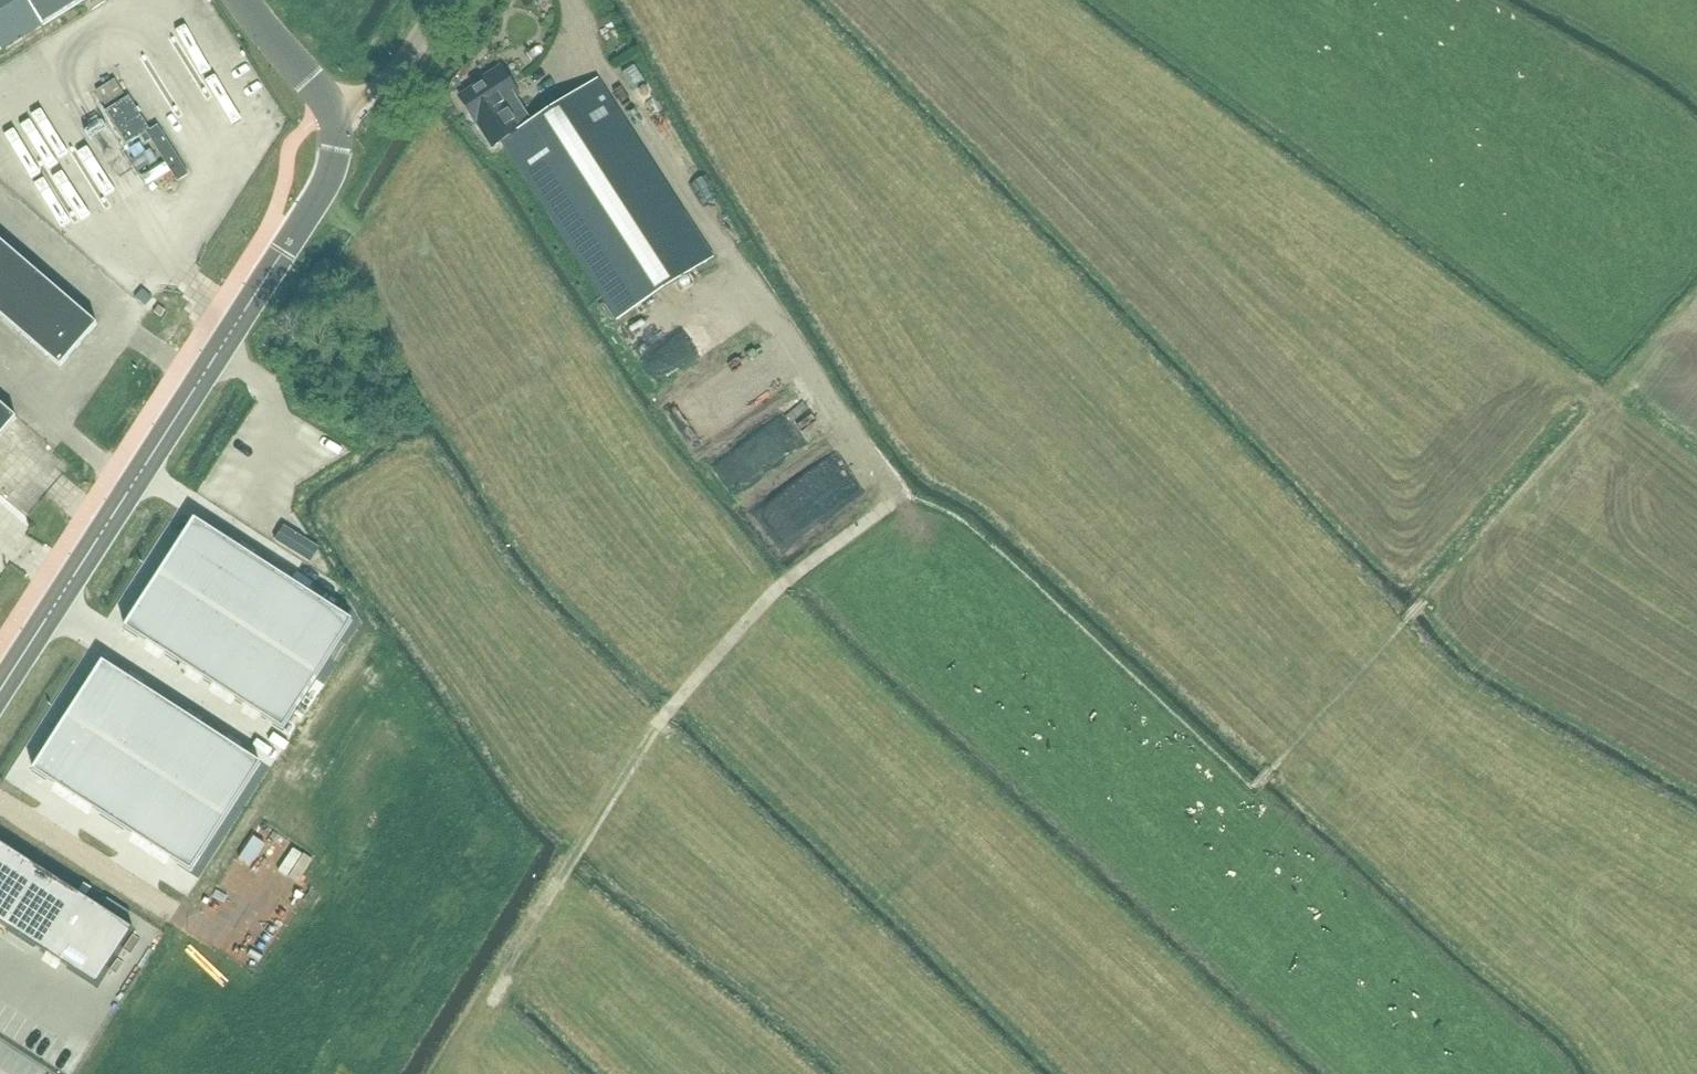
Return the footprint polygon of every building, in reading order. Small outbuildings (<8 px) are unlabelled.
[(27,0),(0,0),(0,49),(2,52),(43,27),(27,0)] [(78,0),(27,0),(43,27),(80,4),(78,0)] [(176,0),(152,0),(149,1),(154,11),(176,0)] [(122,23),(127,31),(151,16),(145,8),(122,23)] [(477,123),(493,148),(501,143),(509,138),(532,123),(519,103),(516,104),(513,100),(518,96),(500,69),(485,78),(487,81),(459,99),(475,124),(477,123)] [(596,82),(540,118),(521,130),(509,138),(501,143),(616,321),(711,260),(596,82)] [(150,131),(129,97),(105,112),(125,146),(147,132),(177,182),(188,175),(158,126),(150,131)] [(20,141),(10,150),(51,197),(62,188),(20,141)] [(74,171),(62,176),(69,194),(81,189),(74,171)] [(85,189),(76,196),(91,218),(100,211),(85,189)] [(14,254),(0,242),(0,270),(14,254)] [(42,279),(14,254),(0,270),(0,279),(24,299),(42,279)] [(24,299),(0,279),(0,317),(5,321),(24,299)] [(42,279),(24,299),(52,324),(70,303),(42,279)] [(34,346),(52,324),(24,299),(5,321),(34,346)] [(52,324),(79,347),(97,326),(70,303),(52,324)] [(52,324),(34,346),(60,369),(79,347),(52,324)] [(16,419),(0,405),(0,438),(16,419)] [(353,622),(195,520),(124,629),(282,730),(353,622)] [(260,763),(103,662),(32,771),(189,872),(260,763)] [(0,844),(0,925),(97,987),(133,930),(0,844)]
